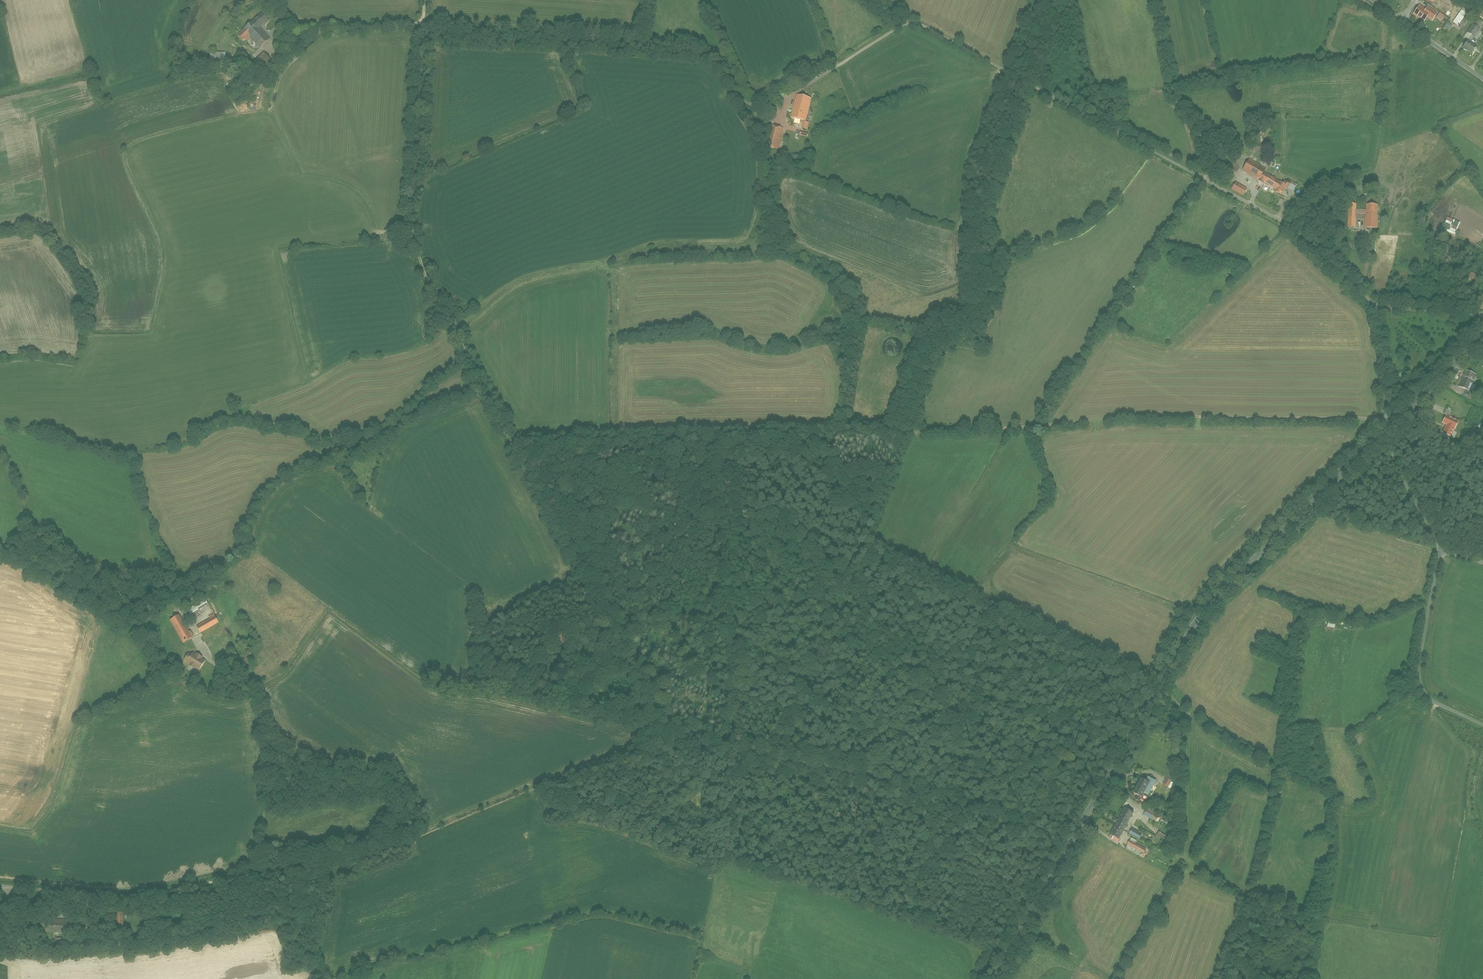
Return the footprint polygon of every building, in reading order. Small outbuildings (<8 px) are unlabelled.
[(1429,10),(1421,5),(1414,15),(1425,22),(1431,19),(1434,20),(1438,13),(1430,8),(1429,10)] [(1454,22),(1460,26),(1468,16),(1462,12),(1454,22)] [(261,13),(226,47),(232,53),(245,40),(247,43),(251,39),(259,48),(269,39),(259,29),(268,20),(261,13)] [(278,14),(273,19),(283,30),(288,25),(278,14)] [(1479,47),(1473,43),(1481,30),(1472,25),(1467,34),(1470,36),(1463,48),(1474,55),(1479,47)] [(204,53),(204,66),(223,66),(223,53),(204,53)] [(264,53),(247,66),(257,78),(273,64),(264,53)] [(235,88),(235,87),(235,85),(235,84),(234,83),(233,82),(232,82),(230,81),(229,81),(228,82),(227,82),(226,83),(225,85),(225,86),(225,87),(225,89),(226,90),(227,91),(228,91),(229,92),(230,92),(232,92),(233,91),(234,90),(235,89),(235,88)] [(273,88),(263,97),(271,106),(281,96),(273,88)] [(795,94),(795,96),(790,119),(803,122),(801,128),(809,130),(810,124),(807,123),(812,98),(795,94)] [(771,126),(767,148),(779,150),(783,128),(771,126)] [(1217,142),(1211,146),(1215,153),(1221,150),(1217,142)] [(1252,146),(1253,154),(1265,153),(1265,145),(1252,146)] [(1241,147),(1230,152),(1232,158),(1243,153),(1241,147)] [(762,154),(759,166),(770,168),(773,156),(762,154)] [(1250,160),(1243,172),(1277,192),(1283,183),(1267,173),(1268,171),(1250,160)] [(1220,173),(1228,178),(1235,168),(1227,163),(1220,173)] [(1230,190),(1243,197),(1247,190),(1234,183),(1230,190)] [(1347,204),(1347,229),(1358,229),(1358,221),(1368,221),(1368,230),(1379,230),(1379,205),(1367,205),(1367,210),(1357,210),(1357,204),(1347,204)] [(1441,229),(1460,235),(1462,231),(1459,230),(1462,221),(1449,217),(1447,223),(1443,222),(1441,229)] [(840,316),(842,322),(848,319),(846,313),(840,316)] [(1461,389),(1470,392),(1475,375),(1466,373),(1461,389)] [(1433,396),(1427,405),(1440,414),(1446,405),(1433,396)] [(1440,432),(1450,436),(1454,423),(1445,420),(1440,432)] [(206,616),(201,608),(209,603),(207,599),(189,610),(196,622),(206,616)] [(183,643),(192,638),(179,617),(170,622),(183,643)] [(199,636),(220,623),(216,617),(195,629),(199,636)] [(164,635),(169,623),(156,618),(151,630),(164,635)] [(192,651),(185,663),(201,672),(208,660),(192,651)] [(215,675),(204,672),(201,684),(212,687),(215,675)] [(1169,767),(1169,779),(1163,788),(1169,792),(1174,782),(1174,767),(1169,767)] [(1141,778),(1134,793),(1138,795),(1135,800),(1139,802),(1144,793),(1148,795),(1156,781),(1148,777),(1146,781),(1141,778)] [(1110,834),(1119,839),(1133,812),(1125,808),(1110,834)] [(1144,815),(1154,820),(1157,814),(1147,809),(1144,815)] [(1131,830),(1129,835),(1139,840),(1141,834),(1131,830)] [(1130,841),(1126,848),(1145,857),(1148,850),(1130,841)] [(48,919),(49,930),(68,930),(67,919),(48,919)]
